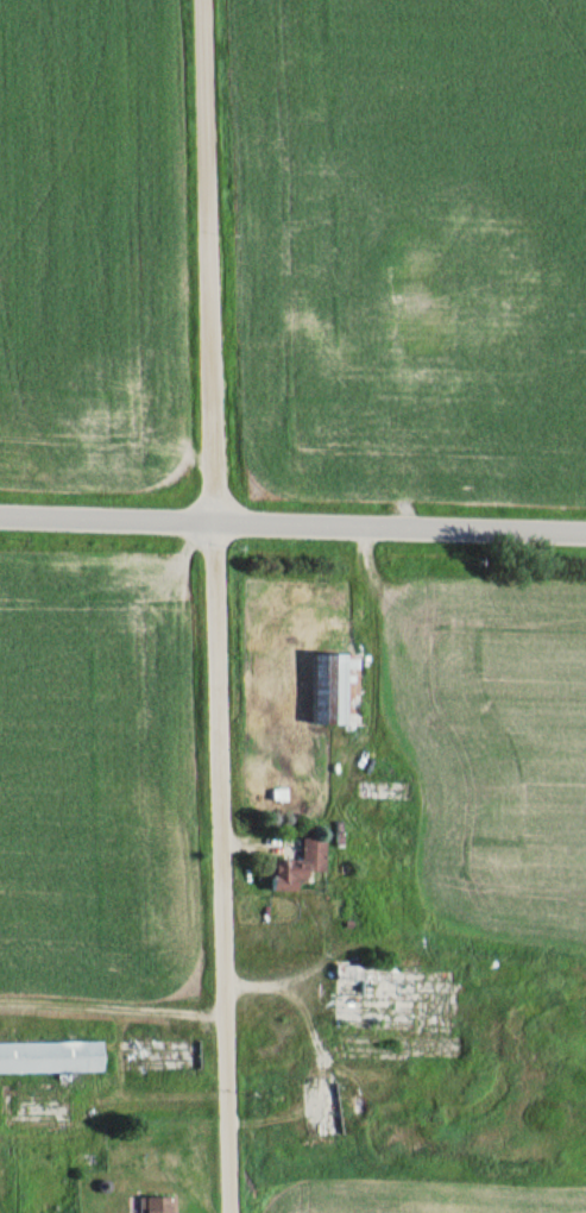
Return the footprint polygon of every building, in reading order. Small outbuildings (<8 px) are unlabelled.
[(359,654),(313,654),(313,725),(359,725),(359,654)] [(326,873),(326,838),(303,838),(303,861),(271,861),(271,891),(298,891),(298,881),(308,881),(308,873),(326,873)] [(417,1031),(418,965),(335,964),(334,1030),(417,1031)] [(0,1043),(0,1073),(105,1073),(104,1042),(0,1043)] [(137,1212),(176,1212),(176,1197),(137,1197),(137,1212)]
